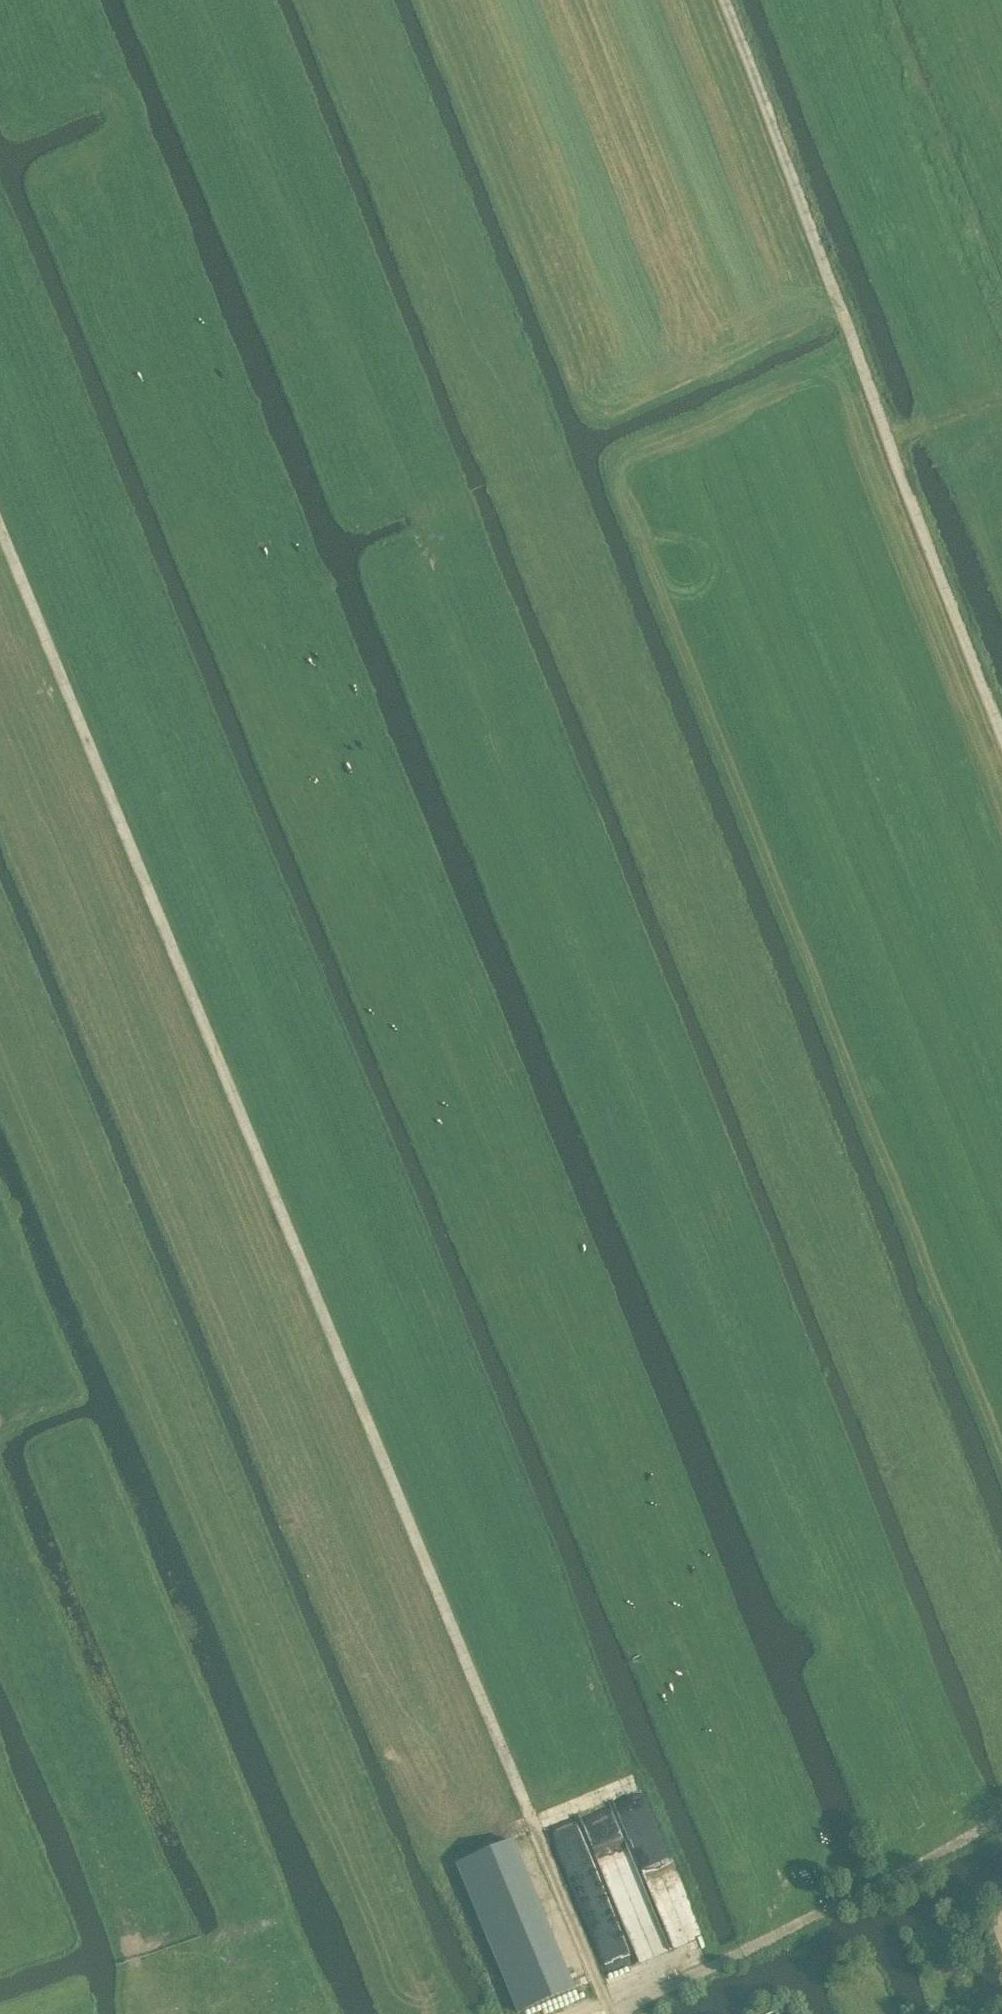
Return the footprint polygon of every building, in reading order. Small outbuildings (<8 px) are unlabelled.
[(512,1842),(456,1865),(518,2013),(574,1990),(512,1842)]
